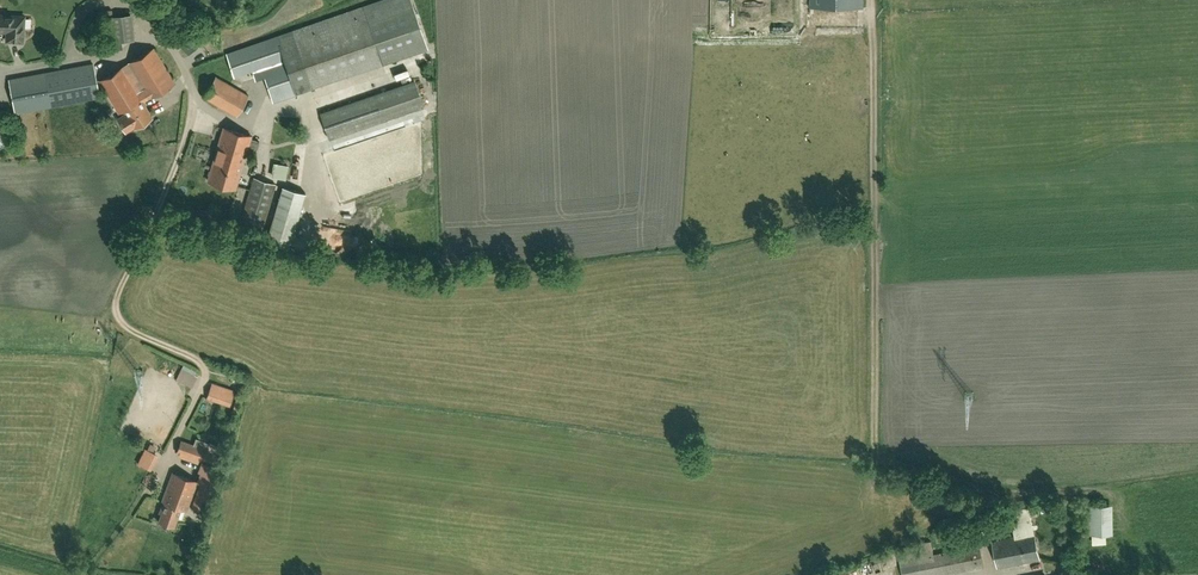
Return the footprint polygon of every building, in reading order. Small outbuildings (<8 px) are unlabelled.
[(362,6),(226,53),(234,76),(252,70),(255,79),(264,76),(273,101),(296,93),(427,47),(411,0),(378,0),(362,6)] [(123,49),(122,42),(135,40),(132,14),(106,17),(108,33),(94,35),(96,52),(123,49)] [(0,15),(0,31),(7,32),(7,41),(23,42),(25,17),(0,15)] [(151,98),(176,83),(155,48),(101,81),(120,113),(125,110),(127,113),(118,119),(126,133),(135,127),(135,128),(153,118),(143,102),(151,97),(151,98)] [(16,113),(100,98),(93,64),(10,80),(16,113)] [(421,66),(414,68),(418,80),(424,78),(421,66)] [(237,116),(249,95),(216,77),(204,98),(237,116)] [(422,108),(413,82),(321,114),(330,140),(422,108)] [(255,89),(260,102),(266,100),(261,87),(255,89)] [(255,149),(258,141),(250,138),(251,136),(222,128),(206,180),(233,189),(247,147),(255,149)] [(273,163),(271,177),(285,179),(287,165),(273,163)] [(240,223),(262,230),(275,184),(253,178),(240,223)] [(282,186),(268,232),(291,239),(305,193),(282,186)] [(176,378),(191,386),(196,377),(180,369),(176,378)] [(229,407),(234,391),(211,383),(206,399),(229,407)] [(217,453),(197,446),(179,441),(175,453),(200,461),(194,480),(197,481),(201,482),(192,504),(203,507),(217,466),(213,465),(217,453)] [(136,461),(143,464),(152,470),(162,453),(146,444),(136,461)] [(197,481),(194,480),(172,473),(162,502),(164,503),(161,513),(163,514),(160,522),(176,527),(181,509),(186,510),(197,481)] [(1088,534),(1093,534),(1093,544),(1106,544),(1106,534),(1113,534),(1113,505),(1087,506),(1088,534)] [(937,537),(950,532),(948,525),(934,530),(937,537)] [(997,569),(1040,560),(1034,532),(992,541),(997,569)] [(934,554),(931,539),(897,546),(903,574),(944,574),(984,567),(979,545),(934,554)]
